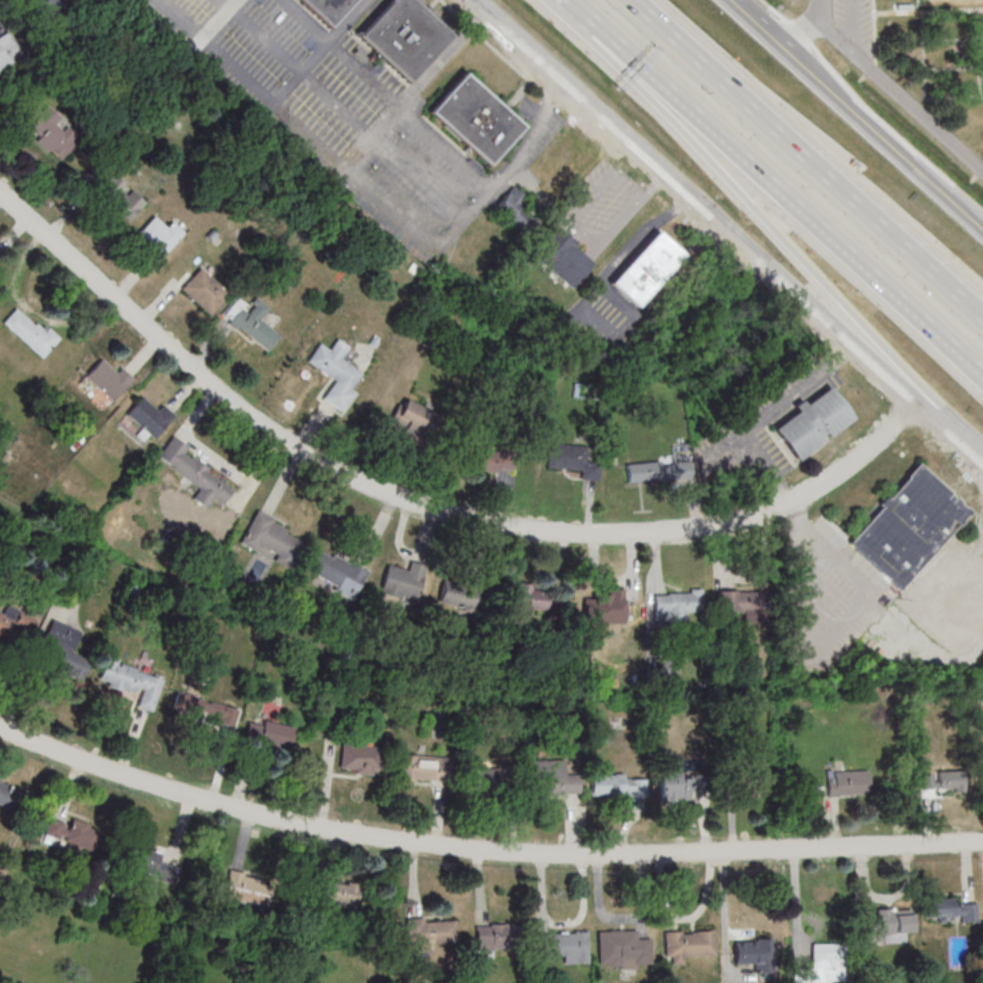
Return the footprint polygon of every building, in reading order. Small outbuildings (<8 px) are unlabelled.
[(70,0),(29,0),(27,1),(39,21),(71,2),(70,0)] [(326,27),(296,0),(350,0),(326,27)] [(356,36),(388,0),(410,0),(449,35),(407,82),(356,36)] [(8,33),(0,38),(0,70),(22,55),(8,33)] [(463,72),(523,126),(488,165),(428,111),(463,72)] [(34,101),(17,126),(62,158),(80,133),(34,101)] [(126,221),(144,203),(104,165),(86,183),(126,221)] [(523,234),(536,220),(520,205),(526,197),(514,186),(494,208),(523,234)] [(159,260),(184,232),(170,220),(165,226),(152,216),(133,238),(159,260)] [(541,260),(571,288),(596,263),(558,226),(540,246),(547,253),(541,260)] [(656,231),(608,283),(634,307),(682,255),(656,231)] [(198,268),(178,289),(207,316),(227,295),(198,268)] [(281,334),(261,317),(266,310),(254,300),(249,307),(238,298),(223,317),(266,352),(281,334)] [(1,322),(41,358),(56,341),(17,306),(1,322)] [(318,343),(327,349),(335,339),(347,347),(339,359),(360,374),(348,391),(353,394),(339,413),(320,399),(332,381),(304,361),(318,343)] [(111,402),(133,379),(118,365),(112,371),(100,359),(84,376),(111,402)] [(854,419),(830,385),(771,427),(795,461),(854,419)] [(142,439),(146,435),(152,440),(172,418),(144,393),(124,416),(139,429),(135,433),(142,439)] [(425,444),(438,414),(404,399),(395,421),(404,425),(401,433),(425,444)] [(157,457),(198,488),(191,498),(206,509),(215,498),(223,504),(235,488),(170,439),(157,457)] [(600,480),(601,462),(586,461),(588,446),(548,443),(547,467),(581,470),(580,479),(600,480)] [(509,474),(512,453),(470,445),(466,466),(509,474)] [(689,460),(626,464),(627,482),(690,479),(689,460)] [(847,542),(917,464),(969,511),(899,589),(847,542)] [(255,510),(237,543),(252,552),(256,545),(274,554),(270,561),(286,569),(300,543),(283,533),(284,530),(270,522),(271,519),(255,510)] [(314,550),(303,571),(332,585),(330,590),(349,600),(364,571),(347,562),(346,563),(330,555),(328,558),(314,550)] [(415,603),(426,567),(409,561),(406,570),(387,565),(378,592),(415,603)] [(437,602),(472,611),(477,591),(443,582),(437,602)] [(514,608),(547,608),(547,585),(514,585),(514,608)] [(766,615),(766,591),(717,591),(717,615),(766,615)] [(587,592),(587,623),(625,623),(625,592),(587,592)] [(655,592),(655,621),(687,621),(687,612),(701,612),(701,592),(655,592)] [(35,617),(7,604),(3,613),(0,612),(0,638),(21,647),(35,617)] [(82,679),(89,660),(71,653),(80,630),(51,619),(35,661),(82,679)] [(104,654),(116,659),(114,665),(117,667),(119,663),(134,669),(133,671),(161,681),(150,712),(134,707),(140,690),(135,688),(133,693),(121,689),(120,691),(105,686),(106,683),(95,679),(104,654)] [(674,660),(661,660),(661,682),(674,682),(674,660)] [(173,691),(237,709),(232,727),(216,723),(218,717),(198,711),(196,716),(168,708),(173,691)] [(245,740),(290,748),(293,728),(249,719),(245,740)] [(374,775),(377,747),(341,743),(338,771),(374,775)] [(695,773),(670,773),(670,749),(659,749),(659,801),(695,801),(695,773)] [(399,780),(442,780),(442,758),(399,757),(399,780)] [(580,794),(580,773),(567,773),(567,760),(533,760),(533,794),(580,794)] [(467,788),(505,788),(505,768),(467,768),(467,788)] [(827,771),(827,796),(870,795),(869,771),(827,771)] [(962,789),(962,771),(922,771),(922,789),(962,789)] [(646,773),(590,773),(590,796),(646,796),(646,773)] [(779,776),(736,776),(736,793),(779,793),(779,776)] [(20,788),(0,781),(0,805),(12,810),(20,788)] [(70,824),(49,819),(45,838),(94,850),(99,826),(71,820),(70,824)] [(180,859),(131,845),(125,866),(174,880),(180,859)] [(274,883),(229,868),(221,894),(265,909),(274,883)] [(318,879),(313,903),(354,910),(359,886),(318,879)] [(976,921),(976,902),(956,902),(956,898),(926,898),(926,921),(976,921)] [(912,909),(877,909),(877,923),(865,924),(865,942),(904,942),(904,933),(912,933),(912,909)] [(405,920),(406,946),(418,945),(418,951),(433,951),(433,944),(456,943),(455,918),(405,920)] [(514,949),(514,924),(475,924),(475,949),(514,949)] [(597,930),(597,967),(651,967),(651,939),(638,939),(637,930),(597,930)] [(665,930),(665,963),(686,963),(686,956),(714,956),(714,930),(665,930)] [(562,963),(588,963),(587,931),(542,932),(542,956),(562,956),(562,963)] [(734,940),(734,967),(771,967),(771,940),(734,940)] [(841,944),(812,944),(812,967),(799,967),(799,982),(841,982),(841,944)]
